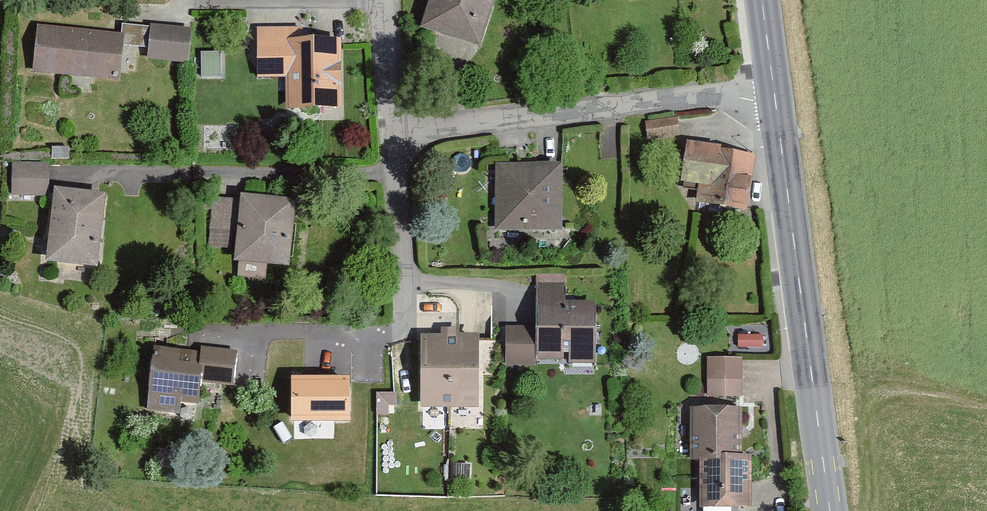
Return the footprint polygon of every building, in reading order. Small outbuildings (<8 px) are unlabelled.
[(415,36),(477,54),(494,0),(427,0),(415,36)] [(120,28),(35,21),(31,69),(116,76),(120,28)] [(188,25),(148,22),(145,56),(186,59),(188,25)] [(301,24),(255,24),(255,73),(286,73),(287,105),(340,105),(340,35),(301,35),(301,24)] [(677,116),(644,117),(645,138),(678,137),(677,116)] [(754,150),(686,139),(679,181),(698,184),(696,198),(744,206),(754,150)] [(47,162),(11,161),(10,191),(46,193),(47,162)] [(560,161),(494,161),(493,224),(559,225),(560,161)] [(99,189),(51,184),(44,257),(92,261),(99,189)] [(291,196),(237,192),(236,198),(233,243),(231,257),(286,262),(291,196)] [(233,243),(236,198),(212,197),(209,241),(233,243)] [(562,275),(533,274),(532,324),(506,324),(505,361),(591,363),(592,300),(561,299),(562,275)] [(438,332),(419,332),(419,402),(472,403),(473,331),(456,331),(456,323),(438,323),(438,332)] [(236,348),(153,339),(146,404),(177,408),(179,397),(196,399),(197,381),(232,385),(236,348)] [(741,358),(708,357),(707,394),(740,395),(741,358)] [(349,377),(291,376),(291,421),(349,422),(349,377)] [(700,457),(700,449),(738,450),(740,406),(689,404),(688,457),(700,457)] [(749,503),(750,451),(738,450),(700,449),(700,457),(699,502),(749,503)]
